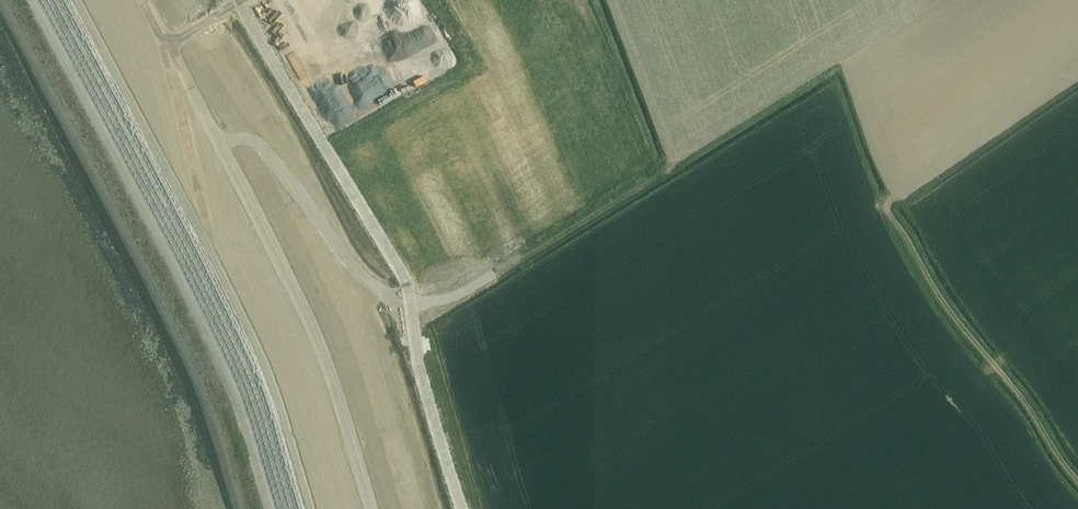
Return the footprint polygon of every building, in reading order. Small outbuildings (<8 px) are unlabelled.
[(491,250),(486,255),(491,261),(496,256),(491,250)]
